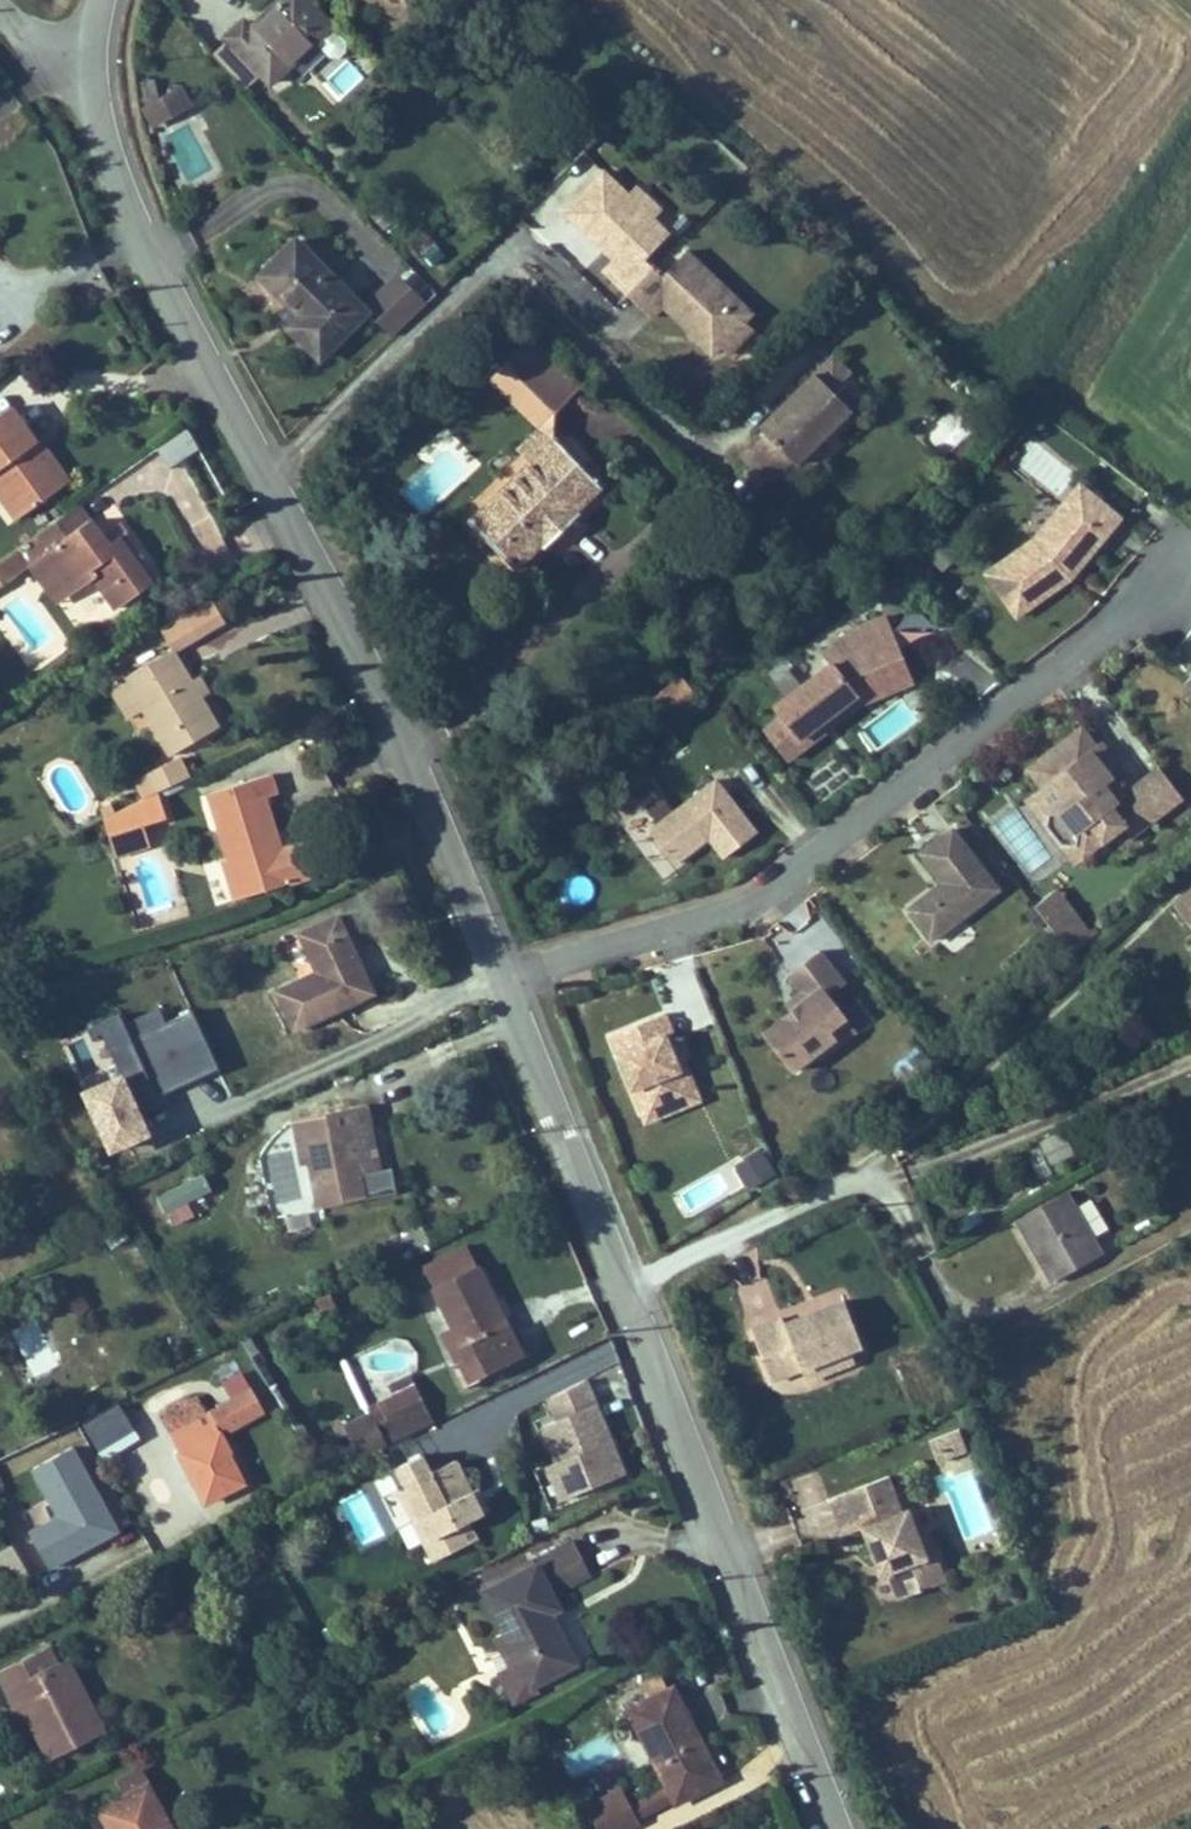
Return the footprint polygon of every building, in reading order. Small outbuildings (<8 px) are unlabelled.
[(272,26),(297,0),(248,0),(272,26)] [(151,54),(125,80),(140,95),(166,69),(151,54)] [(153,131),(195,109),(183,86),(141,109),(153,131)] [(598,136),(570,168),(583,180),(619,215),(607,227),(658,275),(670,262),(718,309),(726,301),(751,274),(755,270),(689,207),(665,232),(649,216),(682,181),(665,165),(654,177),(627,151),(604,129),(598,136)] [(314,204),(276,242),(319,287),(312,294),(341,322),(386,276),(314,204)] [(388,275),(413,299),(443,268),(417,244),(388,275)] [(751,274),(726,301),(738,313),(763,286),(751,274)] [(574,377),(585,365),(599,351),(545,299),(532,313),(507,339),(525,356),(537,342),(574,377)] [(862,365),(824,329),(772,383),(777,388),(762,403),(752,413),(779,439),(803,414),(808,419),(862,365)] [(537,342),(525,356),(557,387),(532,412),(549,428),(573,404),(574,377),(537,342)] [(3,435),(35,473),(74,441),(41,402),(27,385),(12,367),(0,377),(0,438),(3,435)] [(617,447),(573,404),(549,428),(489,489),(512,511),(529,527),(530,525),(534,530),(557,506),(563,512),(594,481),(589,475),(617,447)] [(0,438),(0,446),(28,479),(35,473),(3,435),(0,438)] [(1089,531),(1093,526),(1098,530),(1142,476),(1101,443),(1070,481),(1084,493),(1068,512),(1056,498),(1008,533),(1039,575),(1093,536),(1089,531)] [(91,463),(81,470),(91,483),(100,476),(91,463)] [(39,524),(53,514),(82,552),(102,536),(124,567),(169,534),(151,508),(137,489),(118,504),(113,496),(100,476),(91,483),(81,470),(0,528),(0,553),(39,524)] [(1068,512),(1084,493),(1070,481),(1056,498),(1068,512)] [(132,482),(113,496),(118,504),(137,489),(132,482)] [(53,514),(39,524),(68,562),(82,552),(53,514)] [(1093,536),(1098,530),(1093,526),(1089,531),(1093,536)] [(944,542),(929,560),(946,574),(961,556),(944,542)] [(168,588),(180,607),(243,569),(232,549),(168,588)] [(180,607),(136,635),(154,666),(182,713),(228,684),(201,641),(180,607)] [(847,692),(885,663),(935,642),(922,611),(901,620),(910,642),(879,655),(850,678),(846,673),(837,680),(847,692)] [(154,666),(136,635),(120,644),(139,675),(154,666)] [(168,749),(201,733),(190,714),(159,733),(168,749)] [(219,746),(242,812),(255,853),(309,836),(292,784),(282,753),(288,751),(279,726),(219,746)] [(1149,751),(1136,735),(1127,741),(1140,758),(1149,751)] [(780,793),(739,741),(673,792),(699,825),(733,799),(748,818),(780,793)] [(177,775),(168,749),(157,754),(114,774),(120,793),(151,783),(177,775)] [(1101,791),(1093,781),(1086,772),(1072,770),(1059,753),(1051,759),(1099,821),(1108,815),(1099,805),(1101,791)] [(151,783),(120,793),(125,810),(157,800),(151,783)] [(956,900),(1023,848),(976,789),(963,799),(945,812),(968,841),(963,845),(966,850),(960,855),(956,850),(931,869),(956,900)] [(242,812),(236,814),(250,855),(255,853),(242,812)] [(966,850),(963,845),(956,850),(960,855),(966,850)] [(355,867),(314,887),(334,924),(293,945),(313,984),(393,944),(377,911),(355,867)] [(1056,890),(1031,911),(1069,956),(1094,935),(1056,890)] [(854,989),(871,977),(854,955),(869,944),(844,911),(828,924),(815,934),(828,952),(833,959),(817,972),(788,994),(817,1031),(841,1013),(861,998),(854,989)] [(817,972),(833,959),(828,952),(811,965),(817,972)] [(714,1053),(700,1018),(691,996),(698,993),(690,975),(654,990),(636,997),(667,1073),(714,1053)] [(846,1019),(881,991),(871,977),(854,989),(861,998),(841,1013),(846,1019)] [(142,1108),(221,1077),(196,1014),(167,1025),(159,1006),(65,1043),(84,1091),(82,1092),(110,1163),(156,1145),(142,1108)] [(672,1084),(726,1062),(707,1016),(700,1018),(714,1053),(667,1073),(672,1084)] [(317,1069),(321,1092),(332,1090),(336,1114),(342,1153),(380,1147),(377,1127),(370,1085),(393,1081),(389,1057),(317,1069)] [(370,1085),(377,1127),(389,1125),(384,1103),(397,1101),(393,1081),(370,1085)] [(321,1092),(326,1116),(336,1114),(332,1090),(321,1092)] [(1039,1170),(1072,1158),(1064,1135),(1030,1147),(1039,1170)] [(735,1163),(747,1190),(775,1176),(762,1150),(735,1163)] [(1095,1153),(1043,1181),(1059,1211),(1074,1239),(1126,1211),(1095,1153)] [(196,1220),(190,1201),(213,1194),(209,1179),(160,1193),(170,1228),(196,1220)] [(490,1228),(445,1252),(489,1334),(534,1310),(509,1264),(490,1228)] [(857,1318),(880,1308),(861,1264),(791,1294),(789,1289),(758,1302),(773,1337),(779,1352),(810,1339),(857,1318)] [(857,1318),(810,1339),(815,1350),(861,1330),(857,1318)] [(53,1324),(11,1324),(11,1377),(53,1377),(53,1324)] [(260,1345),(176,1388),(215,1462),(246,1447),(228,1411),(237,1408),(226,1391),(271,1370),(260,1345)] [(390,1391),(369,1351),(343,1364),(353,1383),(335,1393),(346,1414),(390,1391)] [(592,1382),(534,1404),(558,1466),(535,1474),(549,1509),(629,1479),(592,1382)] [(103,1460),(140,1438),(121,1405),(83,1428),(103,1460)] [(349,1447),(360,1468),(369,1464),(394,1515),(385,1520),(396,1540),(425,1525),(414,1505),(450,1488),(436,1465),(425,1470),(413,1442),(388,1453),(377,1432),(349,1447)] [(928,1443),(933,1460),(962,1451),(957,1434),(928,1443)] [(958,1547),(939,1502),(926,1472),(919,1475),(905,1441),(845,1466),(861,1501),(879,1493),(895,1531),(902,1528),(907,1538),(918,1564),(958,1547)] [(56,1521),(29,1533),(47,1571),(121,1537),(81,1449),(33,1471),(56,1521)] [(369,1464),(360,1468),(385,1520),(394,1515),(369,1464)] [(356,1548),(386,1533),(364,1490),(334,1505),(356,1548)] [(557,1524),(504,1552),(553,1642),(601,1616),(575,1566),(580,1563),(573,1550),(609,1531),(602,1517),(591,1497),(553,1517),(557,1524)] [(958,1547),(966,1543),(947,1499),(939,1502),(958,1547)] [(907,1538),(902,1528),(895,1531),(899,1541),(907,1538)] [(27,1579),(21,1550),(0,1554),(0,1567),(3,1583),(27,1579)] [(647,1663),(689,1739),(698,1755),(742,1731),(716,1685),(690,1639),(647,1663)] [(11,1715),(21,1708),(52,1761),(103,1734),(64,1666),(55,1671),(43,1652),(0,1676),(0,1695),(11,1715)] [(21,1708),(11,1715),(25,1740),(40,1767),(52,1761),(21,1708)] [(689,1739),(647,1760),(656,1776),(698,1755),(689,1739)] [(638,1744),(600,1765),(619,1796),(656,1776),(647,1760),(638,1744)] [(106,1778),(114,1793),(91,1804),(106,1828),(172,1828),(132,1763),(106,1778)]
